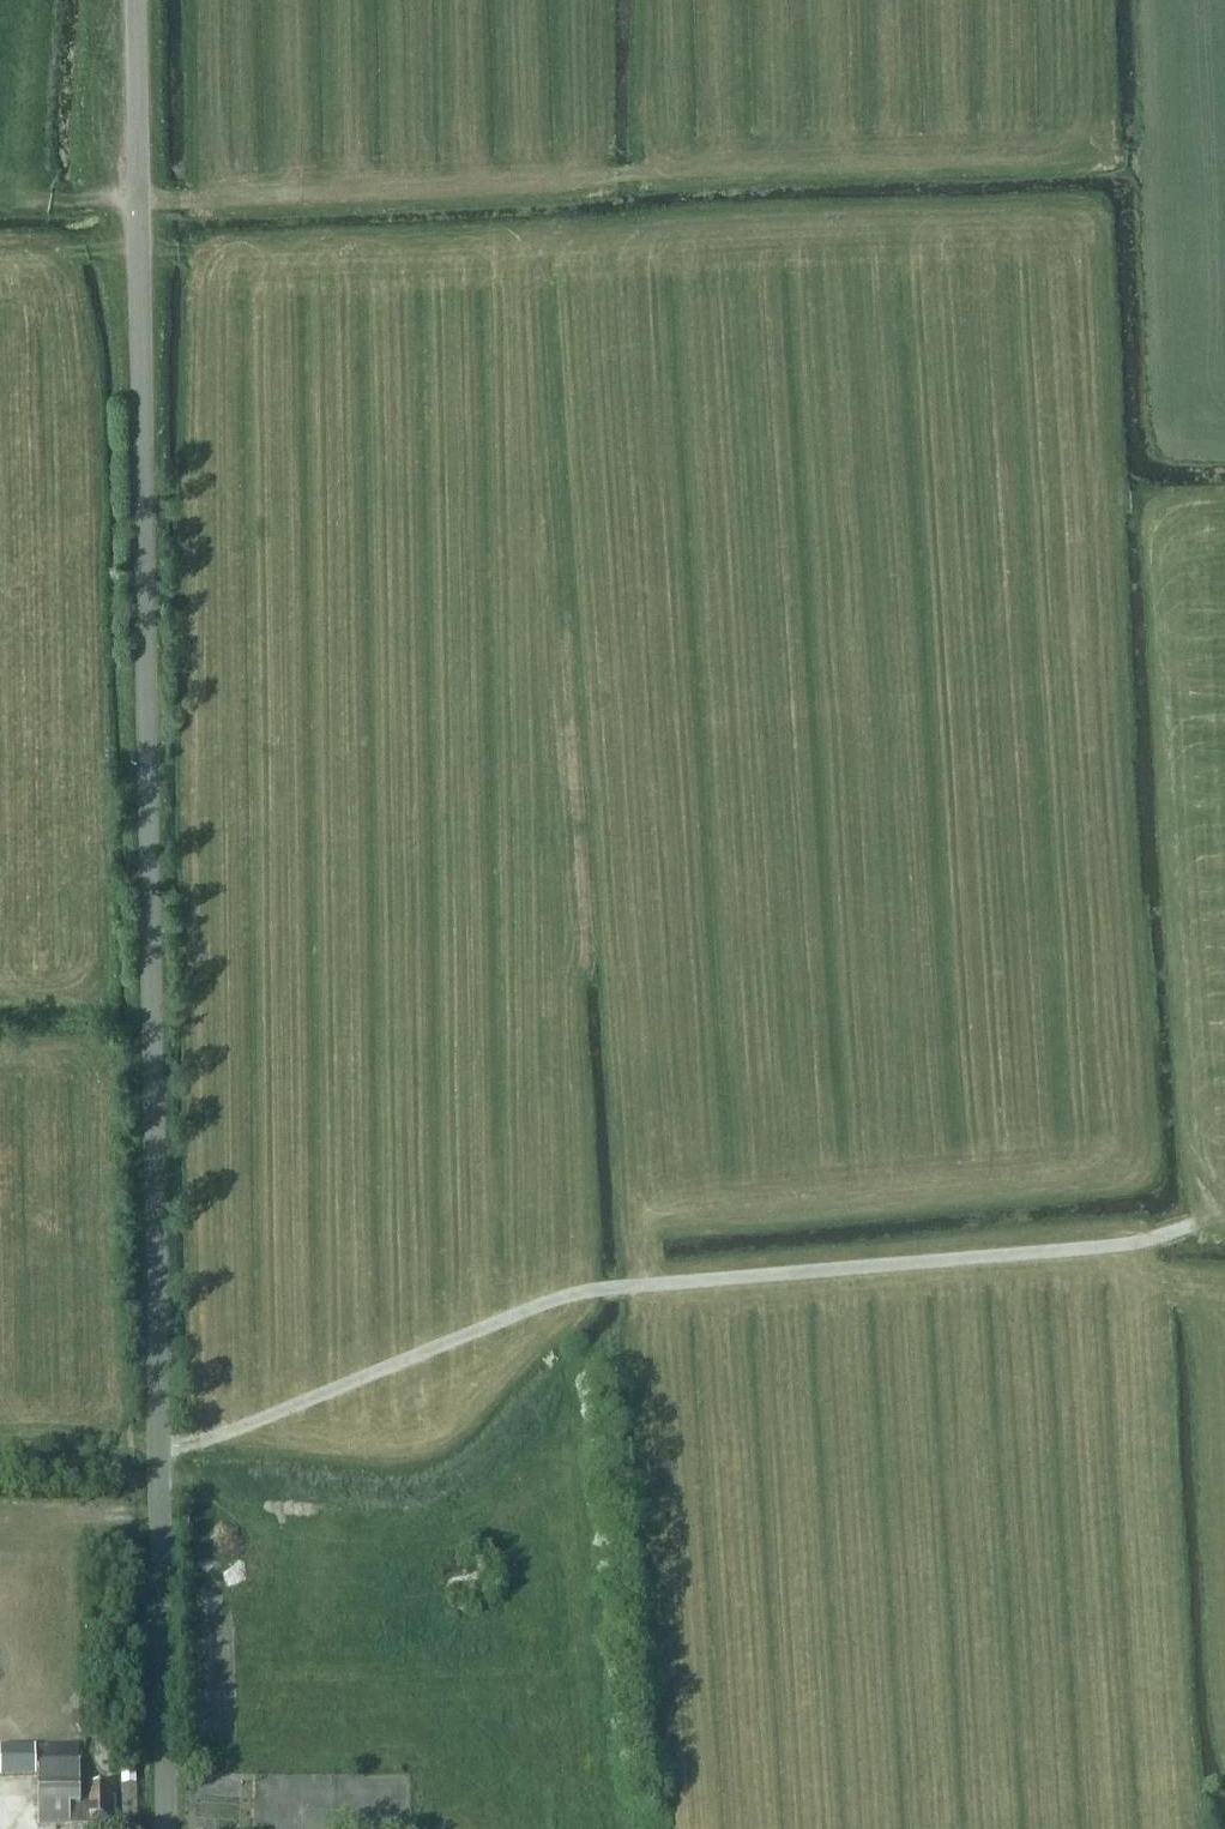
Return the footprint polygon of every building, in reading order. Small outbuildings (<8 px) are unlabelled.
[(44,1805),(44,1827),(117,1826),(116,1800),(109,1800),(109,1787),(80,1788),(79,1762),(37,1763),(38,1806),(44,1805)] [(21,1813),(20,1784),(0,1785),(0,1814),(21,1813)]
